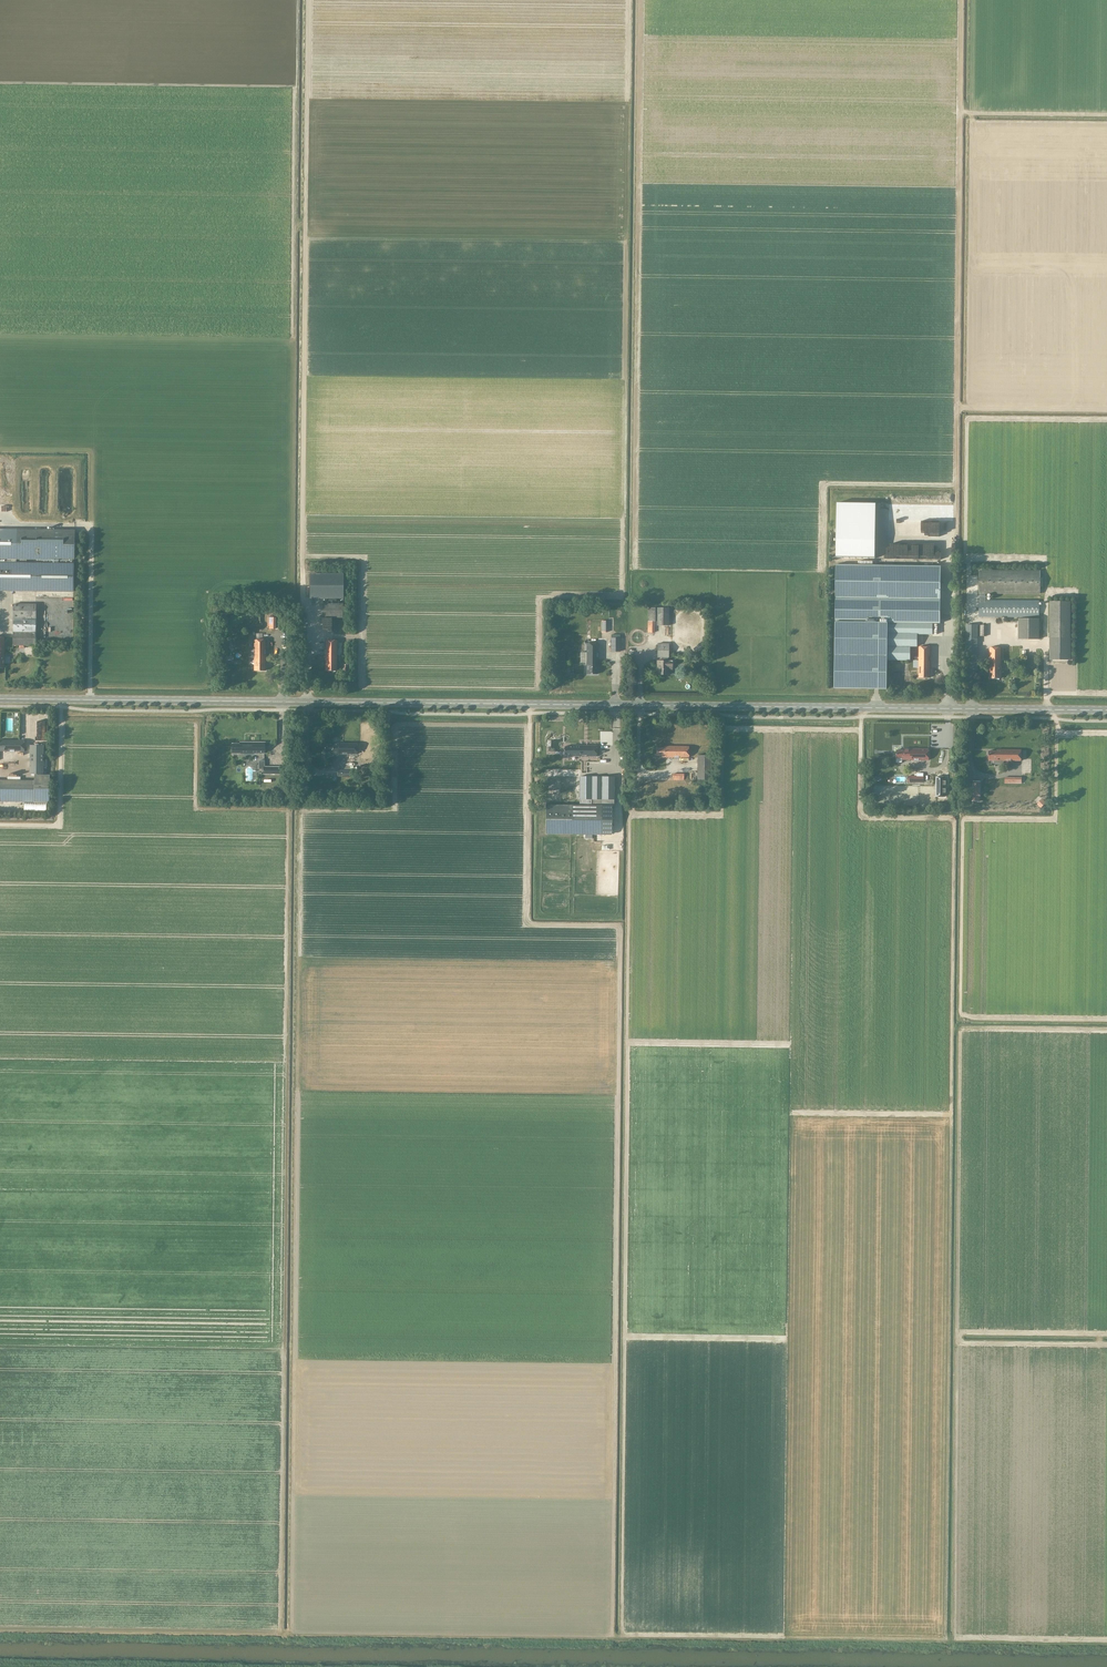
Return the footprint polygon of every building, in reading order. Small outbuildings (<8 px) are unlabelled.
[(21,495),(27,495),(27,490),(28,490),(29,483),(21,482),(21,495)] [(837,502),(836,557),(875,558),(876,503),(837,502)] [(72,563),(72,559),(74,559),(75,531),(53,531),(0,530),(0,591),(36,591),(73,592),(74,563),(72,563)] [(894,545),(895,552),(903,552),(902,539),(889,540),(889,545),(894,545)] [(887,660),(910,660),(910,634),(932,634),(933,623),(940,623),(941,566),(836,564),(834,688),(887,689),(887,660)] [(1043,578),(1040,578),(1040,571),(979,571),(978,599),(978,617),(1039,617),(1039,601),(985,601),(985,594),(1040,594),(1040,586),(1043,586),(1043,578)] [(342,597),(342,575),(309,575),(309,597),(342,597)] [(1071,638),(1070,638),(1070,603),(1050,603),(1050,638),(1050,660),(1071,660),(1071,638)] [(36,646),(36,604),(14,604),(13,646),(36,646)] [(322,604),(322,618),(343,618),(343,604),(322,604)] [(671,608),(668,608),(648,608),(648,633),(654,633),(654,622),(657,622),(657,626),(671,626),(671,608)] [(964,619),(973,624),(976,618),(968,613),(964,619)] [(1018,619),(1018,639),(1039,640),(1039,619),(1018,619)] [(977,655),(977,625),(966,625),(965,655),(977,655)] [(620,652),(620,638),(611,638),(611,652),(620,652)] [(265,671),(265,640),(254,640),(254,671),(265,671)] [(337,640),(326,640),(325,671),(336,671),(337,640)] [(597,674),(598,643),(587,643),(586,674),(597,674)] [(668,658),(668,644),(657,644),(657,658),(663,658),(663,661),(657,661),(657,675),(668,675),(668,667),(672,667),(672,661),(668,661),(668,658)] [(930,678),(930,647),(919,646),(919,678),(930,678)] [(1000,679),(1001,648),(990,647),(989,679),(1000,679)] [(0,740),(0,742),(0,751),(25,751),(25,740),(0,740)] [(240,744),(232,744),(232,751),(238,751),(238,753),(265,753),(265,742),(240,742),(240,744)] [(357,743),(333,743),(333,744),(325,744),(325,752),(330,752),(330,754),(357,754),(357,743)] [(44,774),(44,745),(30,745),(30,774),(44,774)] [(597,756),(597,745),(572,745),(572,747),(564,747),(564,754),(570,754),(570,756),(597,756)] [(689,746),(664,746),(664,748),(656,748),(656,756),(662,756),(662,757),(689,757),(689,746)] [(929,760),(929,749),(904,749),(904,750),(897,750),(896,758),(902,758),(902,760),(929,760)] [(1021,761),(1021,750),(996,749),(996,751),(989,751),(989,759),(994,759),(994,763),(995,764),(1001,764),(1004,761),(1021,761)] [(697,780),(711,780),(711,755),(697,755),(697,780)] [(32,801),(50,801),(50,775),(35,775),(35,780),(0,780),(0,797),(1,797),(1,801),(32,801)] [(580,799),(580,806),(547,806),(547,834),(612,834),(612,806),(614,806),(614,799),(614,777),(580,777),(579,799),(580,799)] [(979,801),(980,781),(972,781),(971,801),(979,801)] [(615,864),(616,851),(613,851),(614,842),(611,842),(610,847),(604,846),(603,854),(607,854),(606,863),(615,864)]
